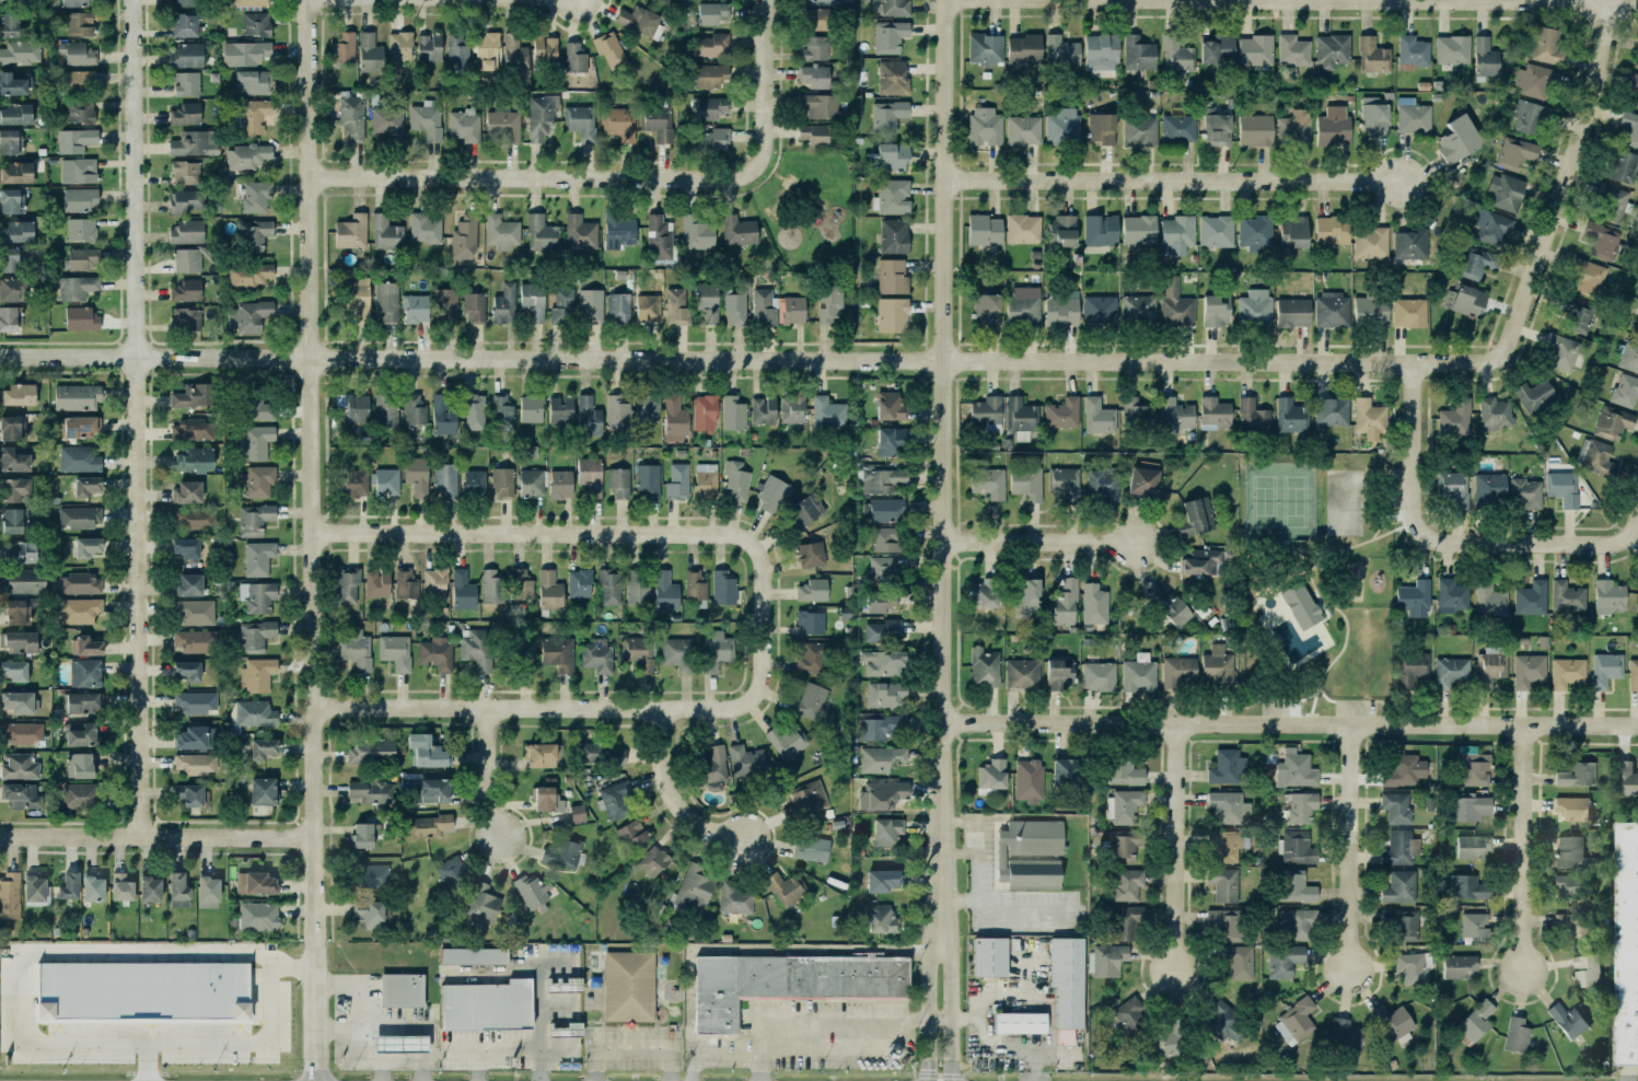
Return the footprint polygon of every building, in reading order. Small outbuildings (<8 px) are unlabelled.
[(910,0),(882,0),(882,16),(910,16),(910,0)] [(696,2),(695,23),(715,23),(715,18),(727,18),(727,2),(696,2)] [(617,8),(628,12),(632,3),(658,15),(648,37),(612,20),(617,8)] [(828,29),(827,8),(802,8),(803,30),(828,29)] [(63,11),(90,10),(90,25),(92,25),(92,34),(65,35),(63,11)] [(0,12),(0,36),(15,36),(15,12),(0,12)] [(270,36),(270,12),(242,12),(242,36),(270,36)] [(198,36),(198,13),(171,14),(172,37),(198,36)] [(872,21),(906,21),(906,36),(897,36),(897,53),(871,53),(872,21)] [(1561,65),(1565,50),(1556,48),(1561,31),(1538,25),(1530,58),(1561,65)] [(609,68),(626,62),(613,30),(591,39),(598,56),(603,54),(609,68)] [(389,32),(388,86),(400,86),(400,59),(412,60),(412,32),(389,32)] [(448,63),(454,62),(454,71),(469,71),(468,32),(447,32),(448,63)] [(476,70),(498,70),(499,33),(476,32),(476,70)] [(527,46),(518,46),(518,32),(504,32),(504,72),(528,72),(527,46)] [(709,32),(727,32),(727,46),(724,46),(724,55),(689,55),(689,36),(709,36),(709,32)] [(360,33),(359,71),(377,72),(379,33),(360,33)] [(1046,65),(1080,65),(1080,42),(1070,42),(1060,42),(1060,33),(1046,33),(1046,65)] [(1122,33),(1137,33),(1137,43),(1152,43),(1152,69),(1120,69),(1122,33)] [(1231,34),(1231,55),(1230,56),(1227,61),(1198,62),(1197,42),(1200,42),(1200,39),(1209,39),(1209,33),(1231,34)] [(418,61),(441,60),(441,34),(417,34),(418,61)] [(533,63),(557,64),(557,37),(544,37),(544,35),(533,34),(533,63)] [(797,34),(797,44),(803,44),(803,48),(799,48),(799,59),(825,60),(826,35),(797,34)] [(1003,34),(968,34),(968,63),(1002,63),(1003,34)] [(1117,34),(1086,34),(1085,77),(1116,77),(1117,34)] [(1194,47),(1178,47),(1178,34),(1163,34),(1163,71),(1195,71),(1194,47)] [(1310,40),(1296,41),(1296,34),(1278,34),(1279,65),(1310,64),(1310,40)] [(334,42),(334,65),(356,65),(357,35),(344,35),(344,42),(334,42)] [(1041,63),(1041,35),(1007,36),(1008,64),(1041,63)] [(1350,35),(1317,35),(1317,70),(1334,71),(1334,63),(1350,64),(1350,35)] [(1375,35),(1359,35),(1359,71),(1390,72),(1390,48),(1375,48),(1375,35)] [(1238,36),(1239,65),(1273,65),(1272,36),(1238,36)] [(1470,36),(1435,36),(1435,64),(1469,64),(1470,36)] [(1397,37),(1427,37),(1427,46),(1432,46),(1432,70),(1397,69),(1397,37)] [(1475,39),(1474,78),(1490,78),(1490,85),(1501,85),(1501,54),(1494,54),(1494,40),(1475,39)] [(40,63),(40,41),(6,42),(6,48),(0,48),(0,64),(40,63)] [(93,48),(94,63),(63,63),(62,53),(56,54),(56,42),(82,42),(82,46),(88,46),(88,48),(93,48)] [(173,43),(199,42),(199,66),(166,66),(166,53),(171,53),(171,48),(173,48),(173,43)] [(223,42),(223,66),(260,65),(260,59),(271,59),(271,42),(223,42)] [(565,72),(585,72),(585,42),(565,42),(565,72)] [(876,60),(902,60),(902,77),(906,77),(906,93),(876,93),(876,60)] [(692,62),(725,63),(725,78),(720,78),(720,82),(717,82),(717,88),(690,86),(692,62)] [(795,66),(795,82),(808,82),(808,88),(826,88),(826,86),(833,86),(833,81),(826,80),(826,65),(814,65),(814,62),(809,62),(809,66),(795,66)] [(1514,92),(1543,100),(1548,83),(1556,85),(1560,71),(1526,62),(1525,70),(1520,69),(1514,92)] [(24,93),(0,93),(0,71),(9,70),(9,78),(24,78),(24,93)] [(92,70),(94,84),(83,84),(84,93),(59,93),(58,70),(92,70)] [(232,70),(268,70),(269,93),(232,93),(232,70)] [(171,72),(196,71),(197,94),(171,95),(171,72)] [(1632,73),(1628,88),(1637,91),(1637,74),(1632,73)] [(362,142),(364,96),(348,96),(348,91),(340,90),(339,125),(347,126),(347,142),(362,142)] [(837,118),(837,95),(798,94),(798,109),(806,109),(806,118),(837,118)] [(529,143),(544,143),(544,134),(552,134),(552,107),(558,107),(558,95),(529,96),(529,143)] [(693,97),(732,98),(731,116),(720,116),(720,123),(692,123),(693,97)] [(1387,134),(1388,104),(1378,104),(1378,97),(1361,97),(1361,134),(1387,134)] [(1431,105),(1414,105),(1415,97),(1397,97),(1397,132),(1430,133),(1431,105)] [(1541,137),(1549,107),(1519,99),(1511,129),(1541,137)] [(94,123),(94,100),(67,100),(67,123),(94,123)] [(271,115),(271,100),(240,100),(240,112),(233,112),(233,125),(241,125),(241,134),(265,134),(265,115),(271,115)] [(871,102),(890,102),(890,101),(905,101),(906,117),(894,117),(893,132),(869,132),(870,106),(871,102)] [(200,102),(178,102),(178,110),(169,110),(169,124),(200,124),(200,102)] [(31,123),(0,123),(0,108),(2,108),(2,103),(31,103),(31,123)] [(486,111),(485,135),(500,136),(500,142),(519,143),(520,112),(509,111),(509,103),(494,103),(494,111),(486,111)] [(1347,141),(1347,115),(1343,115),(1343,104),(1323,104),(1323,115),(1313,115),(1313,146),(1331,146),(1331,141),(1347,141)] [(407,105),(437,105),(437,126),(439,126),(439,141),(422,141),(422,129),(407,129),(407,105)] [(560,105),(591,105),(591,126),(593,126),(593,142),(577,142),(577,130),(561,130),(560,105)] [(637,106),(667,105),(667,127),(669,127),(669,142),(652,142),(652,130),(637,130),(637,106)] [(403,106),(371,106),(371,133),(388,134),(388,142),(403,143),(403,106)] [(634,143),(634,108),(603,107),(603,133),(619,134),(619,143),(634,143)] [(1079,107),(1056,107),(1056,115),(1046,115),(1045,142),(1078,143),(1079,107)] [(1230,146),(1230,114),(1214,114),(1214,107),(1204,107),(1204,127),(1209,128),(1209,145),(1230,146)] [(1277,117),(1277,143),(1310,144),(1311,109),(1292,109),(1291,117),(1277,117)] [(1622,143),(1637,148),(1637,114),(1623,110),(1619,125),(1627,127),(1622,143)] [(1159,112),(1192,111),(1193,141),(1159,141),(1159,112)] [(1448,165),(1482,144),(1464,112),(1445,123),(1451,132),(1434,142),(1448,165)] [(965,113),(999,113),(999,143),(984,143),(984,140),(979,140),(979,143),(965,143),(965,113)] [(1114,113),(1087,114),(1087,140),(1098,140),(1098,145),(1115,145),(1114,113)] [(449,114),(480,115),(479,148),(463,148),(463,141),(449,141),(449,114)] [(1273,115),(1239,115),(1238,145),(1272,146),(1273,115)] [(1041,117),(1007,116),(1007,145),(1041,145),(1041,117)] [(1122,144),(1156,145),(1157,117),(1123,116),(1122,144)] [(828,147),(828,125),(798,124),(798,141),(808,142),(808,146),(828,147)] [(729,151),(729,128),(711,127),(711,132),(699,131),(698,150),(729,151)] [(58,130),(58,154),(83,153),(83,145),(98,144),(97,129),(58,130)] [(3,150),(3,159),(22,159),(22,131),(0,131),(0,150),(3,150)] [(183,135),(209,136),(208,159),(169,159),(170,142),(183,143),(183,135)] [(1537,144),(1522,140),(1518,139),(1517,140),(1502,135),(1492,164),(1515,171),(1520,156),(1532,160),(1537,144)] [(877,170),(907,171),(908,143),(877,143),(877,170)] [(264,168),(264,159),(272,159),(272,145),(226,146),(227,170),(264,168)] [(1634,184),(1637,167),(1637,154),(1616,149),(1609,178),(1634,184)] [(60,159),(60,183),(96,182),(96,158),(60,159)] [(33,182),(33,162),(6,162),(6,167),(0,167),(0,183),(33,182)] [(177,164),(200,164),(200,171),(193,171),(193,185),(177,185),(177,179),(173,179),(173,171),(177,171),(177,164)] [(1484,190),(1489,173),(1497,176),(1499,172),(1523,181),(1514,213),(1487,204),(1491,193),(1484,190)] [(875,179),(907,178),(906,196),(902,196),(902,199),(907,199),(906,213),(882,212),(882,213),(878,213),(878,212),(875,212),(875,209),(869,209),(869,196),(875,196),(875,179)] [(243,179),(243,218),(274,218),(274,198),(281,198),(280,179),(243,179)] [(1628,191),(1600,182),(1588,212),(1617,223),(1628,191)] [(98,188),(64,188),(64,211),(90,212),(90,203),(98,203),(98,188)] [(169,212),(205,211),(204,190),(169,190),(169,212)] [(0,194),(22,193),(23,219),(1,219),(0,194)] [(1479,226),(1474,239),(1498,247),(1502,234),(1509,236),(1514,219),(1478,208),(1473,224),(1479,226)] [(335,247),(366,247),(366,212),(351,212),(351,221),(335,221),(335,247)] [(373,249),(404,249),(404,225),(388,225),(388,212),(373,212),(373,249)] [(427,212),(411,212),(410,242),(440,242),(441,218),(427,218),(427,212)] [(486,244),(496,244),(496,249),(520,248),(520,221),(500,221),(500,212),(486,212),(486,244)] [(452,257),(476,257),(477,213),(460,213),(459,229),(452,229),(452,257)] [(543,213),(527,213),(528,248),(560,248),(559,225),(543,225),(543,213)] [(598,248),(597,222),(581,222),(581,213),(565,213),(566,249),(598,248)] [(635,243),(636,220),(622,219),(622,213),(605,213),(605,243),(635,243)] [(692,223),(692,213),(683,213),(682,248),(714,249),(714,223),(692,223)] [(965,214),(985,213),(986,217),(999,217),(999,244),(965,245),(965,214)] [(1198,214),(1232,213),(1232,245),(1198,245),(1198,214)] [(736,221),(736,214),(723,214),(723,245),(757,244),(756,220),(736,221)] [(1007,214),(1007,243),(1040,243),(1041,215),(1007,214)] [(1259,251),(1259,244),(1269,244),(1269,214),(1253,214),(1253,218),(1235,219),(1236,245),(1245,245),(1245,251),(1259,251)] [(1076,216),(1049,215),(1049,246),(1075,247),(1076,216)] [(1084,215),(1084,245),(1118,245),(1117,215),(1084,215)] [(1161,219),(1161,245),(1170,245),(1170,256),(1185,256),(1185,245),(1195,245),(1195,215),(1172,215),(1172,219),(1161,219)] [(1307,247),(1306,216),(1280,216),(1281,248),(1307,247)] [(1315,244),(1349,244),(1348,216),(1315,217),(1315,244)] [(647,218),(648,259),(670,258),(670,247),(675,246),(674,224),(665,224),(665,217),(647,218)] [(67,219),(68,241),(96,240),(95,218),(67,219)] [(1124,218),(1159,218),(1159,248),(1124,247),(1124,218)] [(202,219),(176,220),(176,227),(169,227),(169,243),(203,243),(202,219)] [(880,253),(908,253),(909,220),(881,219),(880,253)] [(1585,219),(1601,224),(1619,232),(1608,261),(1587,254),(1591,239),(1580,234),(1585,219)] [(273,220),(237,221),(238,253),(264,252),(264,236),(273,236),(273,220)] [(1388,228),(1355,226),(1353,257),(1387,259),(1388,228)] [(1,230),(36,228),(37,246),(2,248),(1,230)] [(1428,259),(1428,228),(1412,228),(1412,232),(1394,231),(1393,258),(1428,259)] [(1457,241),(1451,257),(1459,260),(1454,272),(1476,281),(1482,266),(1494,270),(1499,256),(1484,249),(1483,251),(1457,241)] [(22,272),(23,249),(0,248),(0,272),(22,272)] [(68,249),(69,270),(98,269),(97,248),(68,249)] [(201,272),(200,248),(173,249),(174,272),(201,272)] [(1598,297),(1607,267),(1574,257),(1570,272),(1578,274),(1573,290),(1598,297)] [(875,258),(888,259),(902,259),(902,275),(905,276),(904,292),(892,293),(876,291),(875,258)] [(228,286),(265,285),(265,278),(273,278),(273,263),(227,264),(228,286)] [(344,282),(344,316),(370,316),(369,277),(358,277),(358,269),(343,269),(343,278),(352,278),(352,282),(344,282)] [(1158,324),(1192,324),(1192,297),(1175,297),(1175,275),(1161,275),(1161,297),(1158,297),(1158,324)] [(97,276),(97,290),(82,290),(82,299),(57,300),(57,287),(47,287),(47,276),(97,276)] [(0,277),(0,301),(25,301),(25,278),(0,277)] [(200,278),(178,279),(178,286),(169,286),(170,301),(201,300),(200,278)] [(843,309),(842,280),(818,280),(819,325),(839,325),(839,309),(843,309)] [(374,281),(395,281),(395,323),(381,323),(381,316),(379,316),(379,312),(374,312),(374,281)] [(493,324),(516,323),(515,281),(502,281),(502,295),(492,296),(493,324)] [(1439,305),(1445,289),(1452,291),(1455,282),(1486,293),(1478,313),(1474,312),(1472,317),(1439,305)] [(520,309),(530,309),(530,323),(544,323),(544,283),(520,283),(520,309)] [(718,324),(718,284),(694,284),(694,309),(703,309),(703,324),(718,324)] [(550,324),(573,323),(573,288),(555,288),(555,307),(550,307),(550,324)] [(666,288),(667,324),(689,324),(688,308),(684,308),(683,288),(666,288)] [(769,288),(751,288),(751,324),(762,324),(774,324),(774,307),(769,306),(769,288)] [(1271,289),(1247,288),(1247,296),(1238,296),(1237,322),(1270,322),(1271,289)] [(457,321),(457,289),(434,289),(434,320),(457,321)] [(602,289),(579,289),(579,317),(588,317),(588,324),(602,324),(602,289)] [(1351,297),(1362,295),(1363,290),(1384,290),(1384,324),(1351,324),(1351,297)] [(1317,291),(1317,295),(1313,295),(1313,326),(1328,326),(1328,325),(1338,325),(1338,326),(1346,326),(1346,297),(1339,297),(1339,291),(1317,291)] [(484,293),(465,293),(466,324),(485,324),(484,293)] [(630,293),(608,293),(608,313),(614,313),(614,321),(630,321),(630,293)] [(969,293),(997,293),(997,325),(969,325),(969,293)] [(1584,335),(1596,306),(1562,293),(1556,308),(1570,313),(1564,327),(1584,335)] [(730,326),(745,327),(746,295),(724,294),(723,313),(730,313),(730,326)] [(1200,294),(1227,294),(1227,321),(1221,322),(1221,326),(1200,326),(1200,294)] [(660,295),(636,295),(637,322),(661,321),(660,295)] [(786,324),(779,324),(779,322),(776,322),(776,297),(780,297),(780,295),(802,295),(802,322),(786,322),(786,324)] [(1040,295),(1006,296),(1006,325),(1040,324),(1040,295)] [(1079,325),(1079,295),(1044,296),(1045,326),(1079,325)] [(1122,323),(1156,322),(1156,295),(1122,296),(1122,323)] [(403,297),(432,297),(432,324),(402,324),(403,297)] [(905,298),(890,298),(874,298),(875,330),(891,332),(905,332),(905,298)] [(1084,298),(1120,298),(1119,325),(1083,325),(1084,298)] [(1276,326),(1310,327),(1310,299),(1277,298),(1276,326)] [(1426,327),(1426,299),(1392,298),(1392,327),(1426,327)] [(228,327),(237,327),(237,333),(261,332),(261,319),(274,319),(274,301),(237,302),(237,309),(228,309),(228,327)] [(21,330),(21,306),(0,306),(0,330),(21,330)] [(91,307),(65,307),(66,330),(99,330),(99,314),(91,314),(91,307)] [(173,331),(201,330),(200,308),(173,309),(173,331)] [(1544,345),(1552,348),(1546,364),(1571,373),(1576,359),(1582,361),(1587,345),(1549,331),(1544,345)] [(1625,335),(1615,364),(1637,373),(1637,340),(1625,335)] [(1619,372),(1637,379),(1637,395),(1635,394),(1629,409),(1606,400),(1612,386),(1614,386),(1619,372)] [(1528,387),(1525,381),(1513,387),(1527,414),(1557,399),(1546,378),(1528,387)] [(184,392),(170,393),(170,407),(213,406),(213,383),(184,383),(184,392)] [(54,409),(95,410),(96,403),(101,403),(101,385),(54,384),(54,409)] [(40,410),(40,387),(0,387),(0,410),(40,410)] [(272,419),(271,402),(259,403),(259,392),(246,393),(247,414),(251,414),(251,418),(255,418),(255,420),(272,419)] [(427,424),(427,403),(420,403),(420,393),(405,393),(405,424),(427,424)] [(431,394),(432,438),(462,438),(461,411),(448,411),(448,393),(431,394)] [(466,430),(485,430),(484,393),(465,394),(466,430)] [(876,394),(876,425),(908,425),(908,393),(876,394)] [(1006,393),(1006,428),(1037,428),(1037,403),(1020,402),(1021,393),(1006,393)] [(368,394),(347,394),(346,421),(368,422),(368,394)] [(397,428),(398,394),(375,394),(375,427),(397,428)] [(514,423),(514,405),(507,405),(506,394),(492,395),(493,424),(514,423)] [(606,395),(607,429),(630,428),(629,394),(606,395)] [(687,441),(687,409),(679,409),(679,394),(665,394),(664,440),(687,441)] [(720,428),(742,429),(743,403),(734,403),(734,394),(720,394),(720,428)] [(694,395),(693,430),(716,431),(717,395),(694,395)] [(781,395),(780,423),(803,423),(804,395),(781,395)] [(827,395),(812,395),(813,427),(847,426),(847,403),(827,403),(827,395)] [(981,395),(990,395),(999,395),(998,431),(981,431),(981,423),(968,423),(967,402),(983,400),(981,395)] [(1044,427),(1078,427),(1078,395),(1064,395),(1063,404),(1044,404),(1044,427)] [(1081,395),(1097,395),(1097,407),(1113,407),(1114,432),(1083,432),(1083,411),(1081,411),(1081,395)] [(1151,423),(1120,423),(1120,396),(1136,395),(1136,404),(1151,404),(1151,423)] [(1182,404),(1192,404),(1192,427),(1158,427),(1158,395),(1172,395),(1172,404),(1178,404),(1178,407),(1182,407),(1182,404)] [(1200,427),(1231,428),(1231,402),(1217,402),(1217,396),(1201,395),(1200,427)] [(520,421),(542,422),(543,396),(521,396),(520,421)] [(577,396),(577,434),(605,434),(605,412),(592,412),(592,396),(577,396)] [(659,422),(658,396),(636,396),(636,423),(659,422)] [(1235,396),(1235,412),(1238,412),(1238,432),(1267,432),(1268,409),(1252,409),(1252,396),(1235,396)] [(1352,396),(1352,431),(1363,431),(1363,440),(1375,440),(1375,432),(1384,432),(1384,405),(1367,405),(1367,396),(1352,396)] [(1481,430),(1512,428),(1510,400),(1495,401),(1495,396),(1479,397),(1481,430)] [(751,397),(752,424),(775,423),(775,397),(751,397)] [(1438,410),(1438,434),(1446,434),(1446,440),(1469,440),(1470,397),(1454,397),(1454,410),(1438,410)] [(1275,399),(1276,432),(1309,431),(1308,408),(1294,408),(1294,399),(1275,399)] [(549,400),(574,400),(574,426),(549,426),(549,400)] [(1313,402),(1350,402),(1350,430),(1313,430),(1313,402)] [(1632,430),(1636,414),(1601,405),(1593,436),(1618,442),(1622,427),(1632,430)] [(3,449),(25,449),(25,427),(35,427),(35,412),(3,412),(3,449)] [(58,417),(60,417),(60,416),(92,416),(97,416),(97,428),(93,428),(92,431),(89,431),(90,435),(88,438),(61,437),(58,437),(58,417)] [(211,440),(212,420),(171,419),(170,439),(211,440)] [(267,460),(266,440),(275,440),(275,426),(243,426),(243,438),(237,438),(239,451),(244,451),(244,460),(267,460)] [(874,427),(905,427),(905,444),(898,444),(898,450),(896,450),(896,455),(874,455),(874,427)] [(1614,478),(1618,464),(1607,461),(1612,445),(1584,437),(1575,466),(1614,478)] [(92,445),(59,446),(59,470),(101,469),(100,455),(92,455),(92,445)] [(0,446),(0,471),(28,471),(29,447),(0,446)] [(173,457),(190,456),(189,447),(217,446),(218,474),(174,475),(173,457)] [(402,456),(400,476),(402,476),(402,483),(410,483),(410,497),(425,498),(426,456),(402,456)] [(750,471),(742,470),(743,461),(725,459),(723,474),(727,475),(726,489),(732,490),(731,500),(746,502),(750,471)] [(492,467),(493,467),(493,461),(502,460),(502,467),(512,467),(513,499),(497,498),(497,487),(492,487),(492,467)] [(431,463),(442,463),(454,463),(454,497),(443,498),(443,492),(439,492),(439,489),(434,488),(434,486),(431,486),(431,463)] [(579,464),(579,487),(586,486),(586,501),(602,500),(601,487),(604,486),(603,463),(579,464)] [(667,463),(686,463),(686,497),(682,497),(682,499),(663,499),(663,481),(667,481),(667,463)] [(717,463),(695,464),(695,499),(717,499),(717,463)] [(1157,495),(1159,465),(1130,463),(1129,494),(1157,495)] [(659,465),(636,464),(636,494),(659,495),(659,465)] [(276,466),(278,484),(270,484),(270,498),(245,497),(244,484),(240,484),(240,473),(248,473),(247,466),(276,466)] [(1010,494),(1026,493),(1027,503),(1042,502),(1041,467),(1009,468),(1010,494)] [(1077,467),(1077,487),(1078,487),(1078,503),(1062,503),(1062,490),(1046,490),(1046,467),(1077,467)] [(367,468),(345,469),(345,476),(334,477),(334,483),(342,483),(344,497),(368,496),(367,468)] [(398,468),(374,468),(374,495),(398,495),(398,468)] [(518,468),(542,468),(541,469),(544,469),(544,485),(542,485),(542,495),(526,495),(526,497),(518,497),(518,484),(518,468)] [(629,469),(607,468),(607,489),(613,489),(613,499),(629,499),(629,469)] [(1004,468),(970,469),(970,492),(989,492),(989,501),(1005,500),(1004,468)] [(1087,468),(1087,494),(1103,495),(1103,501),(1117,501),(1117,469),(1087,468)] [(485,495),(485,469),(463,469),(462,495),(485,495)] [(893,493),(893,484),(907,483),(907,469),(860,470),(860,494),(893,493)] [(549,498),(572,499),(572,470),(550,470),(549,498)] [(1452,510),(1468,509),(1467,471),(1437,472),(1438,496),(1452,496),(1452,510)] [(1562,509),(1577,509),(1576,472),(1546,472),(1546,496),(1561,496),(1562,509)] [(1474,501),(1505,502),(1506,474),(1474,473),(1474,501)] [(768,474),(752,497),(763,504),(758,510),(769,518),(789,488),(768,474)] [(74,496),(101,495),(101,475),(73,476),(74,496)] [(0,502),(28,501),(28,477),(0,478),(0,502)] [(1541,509),(1542,480),(1511,479),(1510,504),(1525,504),(1524,509),(1541,509)] [(201,501),(200,480),(176,481),(176,502),(201,501)] [(784,522),(792,534),(832,507),(825,498),(816,505),(808,494),(789,508),(794,515),(784,522)] [(1178,501),(1187,500),(1204,495),(1213,527),(1198,533),(1190,534),(1177,537),(1176,530),(1174,522),(1181,520),(1178,511),(1182,511),(1178,501)] [(904,500),(863,499),(863,520),(896,521),(897,513),(904,513),(904,500)] [(98,507),(56,507),(56,524),(67,524),(67,527),(92,527),(92,522),(98,522),(98,507)] [(173,507),(172,526),(213,527),(214,508),(173,507)] [(237,507),(278,507),(278,524),(266,524),(266,539),(239,539),(237,507)] [(26,508),(1,508),(2,532),(26,531),(26,508)] [(872,526),(897,527),(899,542),(897,543),(898,547),(898,551),(872,551),(872,526)] [(74,537),(74,557),(90,557),(90,551),(102,551),(102,537),(74,537)] [(795,545),(805,543),(820,539),(823,563),(798,568),(797,557),(802,557),(803,556),(803,553),(793,554),(792,545),(795,545)] [(37,561),(37,540),(9,540),(9,546),(0,547),(0,562),(37,561)] [(172,540),(202,542),(201,562),(181,561),(182,557),(172,557),(172,540)] [(246,544),(246,580),(268,579),(268,560),(276,559),(276,544),(246,544)] [(1178,557),(1177,571),(1180,571),(1180,572),(1196,573),(1196,570),(1201,571),(1201,573),(1212,573),(1213,561),(1219,561),(1219,549),(1188,548),(1188,558),(1178,557)] [(894,555),(869,555),(868,578),(893,578),(894,555)] [(358,603),(359,567),(337,567),(337,603),(358,603)] [(0,568),(0,594),(44,593),(44,568),(0,568)] [(388,596),(388,569),(364,568),(364,596),(388,596)] [(423,568),(422,595),(445,596),(446,568),(423,568)] [(475,582),(467,582),(467,568),(452,568),(452,607),(476,607),(475,582)] [(480,602),(504,602),(504,576),(495,577),(495,568),(480,568),(480,602)] [(685,599),(707,600),(707,581),(701,581),(701,569),(686,568),(685,599)] [(510,569),(510,605),(534,605),(534,582),(528,582),(528,569),(510,569)] [(540,609),(563,609),(562,583),(554,583),(554,569),(539,569),(540,609)] [(568,597),(591,597),(591,569),(568,570),(568,597)] [(626,603),(649,604),(650,577),(641,576),(641,569),(627,569),(626,603)] [(678,610),(679,584),(669,583),(670,569),(655,569),(655,609),(678,610)] [(728,570),(713,569),(712,603),(735,604),(736,578),(727,577),(728,570)] [(597,571),(599,589),(602,589),(602,606),(621,606),(621,574),(612,574),(612,571),(597,571)] [(59,573),(102,573),(102,597),(59,597),(59,573)] [(395,573),(395,602),(417,602),(417,573),(395,573)] [(1053,624),(1076,624),(1076,577),(1062,577),(1062,591),(1053,591),(1053,624)] [(1437,578),(1438,612),(1469,612),(1468,583),(1455,584),(1455,577),(1437,578)] [(827,600),(827,578),(806,579),(806,585),(796,585),(796,600),(827,600)] [(1429,578),(1415,578),(1415,586),(1396,586),(1396,610),(1408,609),(1408,617),(1429,617),(1429,578)] [(1514,614),(1547,614),(1547,578),(1531,578),(1531,588),(1515,588),(1514,614)] [(177,579),(206,579),(206,601),(176,601),(177,579)] [(1015,618),(1040,617),(1039,579),(1024,579),(1024,587),(1014,587),(1015,618)] [(1595,612),(1625,612),(1626,585),(1611,585),(1611,579),(1595,579),(1595,612)] [(997,608),(997,580),(982,580),(982,584),(969,584),(969,607),(997,608)] [(1553,581),(1553,616),(1589,616),(1589,590),(1569,590),(1568,580),(1553,581)] [(277,582),(239,583),(239,600),(245,600),(245,614),(270,613),(270,602),(277,601),(277,582)] [(1080,582),(1095,582),(1095,589),(1099,589),(1099,591),(1105,590),(1105,623),(1081,623),(1080,582)] [(1475,582),(1475,619),(1508,619),(1508,594),(1498,594),(1498,583),(1475,582)] [(1299,584),(1309,602),(1292,612),(1282,594),(1299,584)] [(1142,594),(1153,585),(1162,595),(1166,591),(1171,596),(1173,594),(1190,614),(1174,627),(1150,598),(1143,604),(1139,598),(1143,595),(1142,594)] [(867,611),(898,610),(897,592),(866,593),(867,611)] [(60,623),(92,623),(92,614),(102,613),(101,597),(60,598),(60,623)] [(2,600),(22,600),(22,604),(27,604),(27,624),(4,624),(4,614),(2,614),(2,600)] [(172,603),(213,602),(214,627),(181,627),(181,617),(172,617),(172,603)] [(862,617),(870,617),(870,607),(887,606),(888,617),(898,616),(899,639),(879,640),(879,643),(863,644),(862,617)] [(797,611),(797,637),(826,637),(825,609),(797,611)] [(239,652),(260,652),(260,636),(274,636),(274,620),(258,620),(258,621),(237,621),(237,629),(230,629),(230,641),(239,641),(239,652)] [(370,636),(361,636),(361,628),(339,629),(339,659),(355,659),(355,672),(370,672),(370,636)] [(475,672),(490,672),(488,629),(458,629),(460,660),(474,659),(475,672)] [(723,630),(711,629),(711,635),(703,635),(702,674),(718,674),(718,662),(733,662),(733,637),(723,637),(723,630)] [(10,647),(10,652),(37,652),(37,631),(0,630),(0,647),(10,647)] [(173,630),(173,650),(216,649),(214,630),(173,630)] [(68,638),(73,638),(73,634),(84,634),(84,638),(86,638),(86,640),(100,640),(100,654),(73,654),(73,653),(68,653),(68,638)] [(379,635),(409,636),(409,659),(416,659),(415,677),(395,676),(396,664),(379,663),(379,635)] [(533,641),(524,641),(524,636),(513,636),(512,672),(532,672),(533,641)] [(653,674),(654,637),(622,636),(621,660),(638,660),(637,673),(653,674)] [(541,638),(576,639),(574,678),(558,677),(558,669),(539,667),(541,638)] [(581,667),(596,667),(596,674),(612,674),(613,646),(607,646),(607,638),(591,638),(591,642),(582,642),(581,667)] [(694,638),(662,639),(663,665),(679,664),(679,674),(694,674),(694,638)] [(419,640),(453,640),(453,678),(439,678),(439,667),(418,667),(419,640)] [(796,672),(824,673),(825,643),(800,642),(799,655),(796,655),(796,672)] [(968,646),(971,646),(972,644),(975,644),(977,646),(979,646),(979,653),(987,653),(989,651),(997,651),(997,687),(981,687),(981,683),(975,683),(975,684),(969,684),(969,666),(968,666),(968,646)] [(1200,655),(1211,655),(1211,646),(1225,646),(1225,656),(1234,656),(1234,685),(1219,685),(1219,678),(1200,678),(1200,655)] [(1635,650),(1637,650),(1637,690),(1626,690),(1626,659),(1635,659),(1635,650)] [(865,676),(900,676),(901,666),(906,666),(906,651),(860,651),(860,661),(865,661),(865,676)] [(1122,660),(1122,692),(1156,692),(1156,661),(1149,661),(1148,652),(1136,652),(1136,660),(1122,660)] [(1397,690),(1415,690),(1415,678),(1429,677),(1428,654),(1400,655),(1401,674),(1397,674),(1397,690)] [(1479,656),(1480,694),(1496,694),(1496,686),(1510,685),(1509,655),(1479,656)] [(1592,656),(1624,658),(1623,683),(1611,683),(1611,694),(1591,694),(1592,656)] [(1196,657),(1163,657),(1162,690),(1176,690),(1176,683),(1196,683),(1196,657)] [(245,658),(245,666),(241,667),(242,693),(269,691),(269,673),(277,673),(277,658),(245,658)] [(1433,658),(1433,689),(1448,689),(1448,681),(1454,681),(1454,677),(1457,677),(1457,681),(1466,681),(1466,658),(1433,658)] [(1513,658),(1513,695),(1527,695),(1527,687),(1546,687),(1546,658),(1513,658)] [(1047,689),(1073,689),(1074,659),(1047,659),(1047,689)] [(0,660),(0,675),(11,676),(11,681),(25,681),(25,661),(0,660)] [(72,660),(96,660),(97,686),(72,686),(72,660)] [(1006,660),(1042,661),(1042,693),(1006,693),(1006,660)] [(1552,661),(1552,694),(1568,695),(1568,686),(1585,686),(1587,662),(1552,661)] [(171,662),(197,662),(197,682),(182,682),(182,676),(171,676),(171,662)] [(1115,691),(1116,663),(1082,662),(1082,690),(1115,691)] [(804,681),(825,689),(814,720),(783,709),(789,695),(797,698),(804,681)] [(866,684),(909,683),(910,701),(901,701),(901,710),(867,711),(866,684)] [(35,691),(1,690),(1,711),(35,711),(35,691)] [(63,693),(101,691),(101,704),(95,704),(95,707),(92,707),(92,712),(63,712),(63,693)] [(171,691),(214,691),(214,709),(205,709),(205,713),(178,713),(178,707),(171,707),(171,691)] [(275,724),(274,709),(266,709),(266,699),(233,699),(233,724),(275,724)] [(907,714),(860,714),(859,738),(906,739),(907,714)] [(66,745),(95,745),(94,721),(66,722),(66,745)] [(781,731),(777,725),(765,732),(783,761),(810,744),(796,721),(781,731)] [(43,722),(0,722),(0,741),(42,742),(43,722)] [(175,748),(211,749),(211,729),(207,729),(207,728),(175,728),(175,748)] [(413,766),(444,766),(444,764),(449,764),(449,751),(437,751),(437,744),(419,745),(419,732),(406,733),(406,747),(408,747),(408,765),(413,765),(413,766)] [(350,746),(345,746),(345,763),(391,762),(391,737),(350,739),(350,746)] [(275,740),(248,740),(248,759),(264,758),(264,753),(275,753),(275,740)] [(626,748),(626,765),(612,764),(611,762),(580,763),(579,742),(613,742),(613,748),(626,748)] [(525,744),(556,743),(556,766),(543,766),(541,767),(527,767),(525,744)] [(727,745),(740,743),(741,751),(747,749),(747,753),(751,752),(751,749),(760,747),(764,769),(732,775),(727,745)] [(708,746),(709,759),(696,761),(699,784),(706,784),(706,792),(721,790),(720,780),(728,779),(724,744),(708,746)] [(858,747),(904,747),(904,762),(890,763),(890,766),(886,766),(886,771),(857,771),(858,747)] [(1280,747),(1281,760),(1273,760),(1274,791),(1321,790),(1320,772),(1312,772),(1312,753),(1299,753),(1299,747),(1280,747)] [(1207,783),(1244,783),(1244,756),(1238,757),(1238,748),(1215,749),(1215,768),(1207,768),(1207,783)] [(0,778),(38,778),(38,762),(28,762),(28,752),(3,753),(3,763),(0,763),(0,778)] [(92,752),(67,753),(67,777),(92,777),(92,752)] [(172,753),(213,753),(214,770),(205,770),(205,775),(179,775),(178,768),(172,768),(172,753)] [(1414,754),(1414,760),(1422,760),(1422,777),(1415,777),(1415,783),(1394,783),(1394,786),(1378,786),(1378,763),(1392,763),(1392,754),(1414,754)] [(1460,756),(1492,756),(1491,789),(1459,788),(1460,756)] [(988,758),(1002,757),(1002,788),(975,788),(975,766),(981,766),(981,764),(988,764),(988,758)] [(1080,786),(1081,759),(1052,758),(1052,785),(1080,786)] [(1016,759),(1015,798),(1027,799),(1027,804),(1041,804),(1043,760),(1016,759)] [(1132,760),(1108,761),(1108,784),(1145,783),(1144,768),(1132,768),(1132,760)] [(1637,797),(1637,774),(1633,774),(1632,760),(1616,760),(1617,798),(1637,797)] [(1595,762),(1569,762),(1569,771),(1555,771),(1555,784),(1595,785),(1595,762)] [(346,780),(360,780),(360,782),(367,782),(367,775),(374,775),(374,779),(383,779),(383,781),(393,781),(393,803),(358,803),(358,797),(346,797),(346,780)] [(249,804),(276,804),(275,777),(249,778),(249,804)] [(413,802),(445,802),(445,779),(417,779),(417,786),(413,786),(413,802)] [(785,821),(828,810),(820,779),(788,788),(793,805),(782,808),(785,821)] [(598,790),(601,799),(595,801),(599,811),(605,809),(610,821),(635,812),(623,780),(598,790)] [(908,782),(860,781),(860,809),(894,810),(895,797),(908,797),(908,782)] [(7,798),(8,807),(40,807),(40,782),(1,783),(1,798),(7,798)] [(61,807),(93,807),(93,782),(61,783),(61,807)] [(172,784),(199,783),(199,806),(181,806),(181,799),(172,799),(172,784)] [(564,800),(554,800),(553,786),(534,786),(535,811),(564,810),(564,800)] [(1242,792),(1207,791),(1207,807),(1215,807),(1215,823),(1242,823),(1242,814),(1251,814),(1251,802),(1242,802),(1242,792)] [(1378,792),(1378,809),(1384,809),(1384,823),(1409,823),(1409,807),(1406,807),(1406,792),(1378,792)] [(1108,800),(1116,800),(1116,793),(1148,793),(1148,809),(1137,809),(1138,828),(1116,828),(1116,823),(1108,823),(1108,800)] [(1317,794),(1288,794),(1288,824),(1312,824),(1312,810),(1318,810),(1317,794)] [(1445,795),(1488,797),(1488,815),(1478,814),(1478,821),(1445,821),(1445,795)] [(1589,797),(1555,797),(1555,812),(1563,812),(1563,820),(1589,821),(1589,797)] [(586,820),(583,804),(569,806),(572,822),(586,820)] [(404,837),(403,817),(434,816),(434,813),(450,812),(450,828),(438,829),(438,835),(404,837)] [(615,830),(627,850),(649,838),(637,817),(615,830)] [(873,846),(897,846),(897,834),(903,834),(903,818),(873,818),(873,846)] [(1063,820),(1008,820),(1008,829),(997,829),(997,881),(1007,881),(1007,887),(1060,887),(1060,857),(1063,857),(1063,820)] [(1611,822),(1637,822),(1637,1067),(1613,1068),(1611,822)] [(370,823),(351,823),(351,834),(350,834),(350,848),(370,848),(370,823)] [(1234,861),(1213,861),(1213,847),(1207,846),(1207,832),(1240,830),(1240,847),(1234,846),(1234,861)] [(1411,830),(1388,830),(1389,849),(1380,849),(1381,865),(1411,864),(1411,854),(1419,854),(1419,838),(1411,838),(1411,830)] [(1111,834),(1146,833),(1147,853),(1139,853),(1139,865),(1111,865),(1111,834)] [(1279,834),(1317,833),(1318,868),(1280,869),(1279,834)] [(536,865),(581,873),(586,837),(564,834),(561,847),(541,844),(536,865)] [(804,835),(803,844),(792,841),(790,856),(824,861),(827,838),(804,835)] [(1457,858),(1490,858),(1490,835),(1457,835),(1457,858)] [(1603,865),(1603,857),(1581,857),(1581,835),(1555,835),(1555,849),(1552,849),(1552,865),(1603,865)] [(636,863),(653,879),(671,858),(654,843),(636,863)] [(431,865),(454,853),(458,861),(460,861),(466,873),(442,886),(431,865)] [(672,903),(701,915),(715,881),(699,874),(703,865),(690,859),(672,903)] [(387,887),(387,864),(357,863),(356,886),(387,887)] [(1238,868),(1206,868),(1207,883),(1215,883),(1215,902),(1238,902),(1238,868)] [(772,869),(759,879),(769,892),(770,891),(782,907),(806,891),(793,872),(787,876),(787,875),(780,880),(772,869)] [(867,869),(866,892),(889,893),(889,888),(900,888),(900,870),(867,869)] [(1143,869),(1113,870),(1114,901),(1138,900),(1137,886),(1144,886),(1143,869)] [(1318,885),(1305,885),(1305,869),(1283,869),(1282,900),(1317,901),(1318,885)] [(1415,870),(1390,870),(1389,887),(1381,887),(1380,901),(1414,901),(1415,870)] [(16,918),(0,917),(0,875),(1,875),(1,871),(16,871),(16,918)] [(111,899),(132,899),(133,880),(126,880),(126,871),(112,871),(111,899)] [(539,890),(527,871),(511,881),(528,910),(536,906),(539,913),(546,908),(543,902),(549,897),(543,887),(539,890)] [(61,872),(75,872),(75,898),(55,898),(55,886),(61,886),(61,872)] [(166,872),(181,872),(181,885),(184,885),(184,887),(187,887),(187,899),(186,899),(186,906),(167,906),(167,899),(166,899),(166,872)] [(103,900),(103,877),(95,877),(95,873),(82,873),(82,900),(103,900)] [(236,874),(276,875),(276,883),(282,883),(281,899),(246,899),(246,896),(236,895),(236,874)] [(1449,874),(1474,874),(1474,883),(1488,883),(1488,897),(1449,897),(1449,874)] [(22,905),(47,905),(47,884),(43,884),(43,879),(32,879),(32,875),(22,875),(22,905)] [(140,902),(161,900),(160,875),(139,876),(140,902)] [(197,902),(197,907),(214,907),(214,902),(216,902),(216,879),(206,879),(206,875),(205,875),(196,875),(195,875),(195,902),(197,902)] [(1556,877),(1583,879),(1582,906),(1565,905),(1566,893),(1556,893),(1556,877)] [(472,879),(461,911),(491,922),(499,898),(484,893),(487,884),(472,879)] [(720,879),(734,880),(733,890),(740,890),(739,893),(743,893),(743,890),(753,891),(751,914),(717,910),(720,879)] [(275,902),(237,902),(237,929),(269,929),(269,926),(274,926),(277,925),(277,918),(275,915),(275,902)] [(350,902),(350,916),(356,916),(356,922),(359,922),(359,928),(381,928),(381,923),(387,923),(387,902),(350,902)] [(867,904),(866,932),(896,932),(896,917),(891,917),(891,910),(887,910),(887,904),(867,904)] [(1141,906),(1110,907),(1111,941),(1134,941),(1134,922),(1141,922),(1141,906)] [(1217,924),(1217,942),(1242,941),(1241,909),(1206,910),(1207,925),(1217,924)] [(1311,940),(1312,922),(1318,922),(1318,909),(1280,909),(1280,921),(1288,922),(1287,940),(1311,940)] [(1417,941),(1418,910),(1382,909),(1381,930),(1395,931),(1395,940),(1417,941)] [(1553,927),(1570,928),(1569,938),(1591,939),(1592,914),(1554,912),(1553,927)] [(1488,913),(1462,913),(1461,936),(1487,937),(1488,913)] [(974,976),(1006,976),(1006,937),(973,937),(974,976)] [(1054,941),(1085,942),(1085,1033),(1060,1033),(1059,990),(1054,991),(1054,941)] [(1091,977),(1120,976),(1119,961),(1128,960),(1128,944),(1090,946),(1091,977)] [(1252,946),(1223,946),(1223,961),(1229,960),(1230,980),(1253,980),(1252,946)] [(1305,946),(1267,947),(1268,978),(1292,978),(1291,963),(1305,963),(1305,946)] [(441,949),(441,965),(507,965),(507,949),(441,949)] [(604,951),(603,1021),(657,1022),(655,950),(604,951)] [(1581,980),(1582,988),(1601,986),(1598,954),(1572,957),(1574,980),(1581,980)] [(695,955),(697,1031),(740,1033),(739,999),(909,999),(907,955),(695,955)] [(1396,956),(1432,955),(1433,972),(1426,972),(1427,981),(1406,983),(1406,975),(1397,976),(1396,956)] [(1477,956),(1443,955),(1443,978),(1470,978),(1470,969),(1477,969),(1477,956)] [(247,962),(36,962),(36,1019),(247,1018),(247,962)] [(423,973),(423,1007),(381,1006),(381,973),(423,973)] [(439,983),(439,1030),(518,1028),(518,1025),(527,1025),(527,977),(506,977),(506,983),(439,983)] [(546,978),(546,992),(581,992),(581,978),(546,978)] [(1112,1009),(1126,1035),(1148,1023),(1141,1011),(1144,1009),(1136,995),(1112,1009)] [(1316,1027),(1306,1014),(1316,1006),(1307,995),(1272,1022),(1290,1046),(1316,1027)] [(1471,1043),(1488,1024),(1482,1018),(1491,1007),(1482,997),(1455,1024),(1462,1031),(1461,1033),(1471,1043)] [(1221,1042),(1228,1035),(1235,1042),(1249,1027),(1218,998),(1197,1020),(1221,1042)] [(1573,1007),(1567,1012),(1557,1001),(1546,1010),(1571,1041),(1589,1026),(1573,1007)] [(1370,1013),(1388,1043),(1415,1027),(1402,1004),(1387,1013),(1383,1005),(1370,1013)] [(1522,1026),(1524,1018),(1510,1015),(1503,1049),(1525,1053),(1531,1028),(1522,1026)] [(1183,1017),(1171,1018),(1171,1033),(1156,1033),(1157,1057),(1184,1055),(1183,1017)] [(1349,1019),(1333,1017),(1330,1047),(1360,1050),(1363,1027),(1349,1026),(1349,1019)] [(999,1018),(999,1039),(1050,1038),(1050,1019),(999,1018)] [(548,1023),(580,1023),(580,1036),(548,1036),(548,1023)] [(427,1050),(427,1034),(372,1035),(373,1051),(427,1050)]
